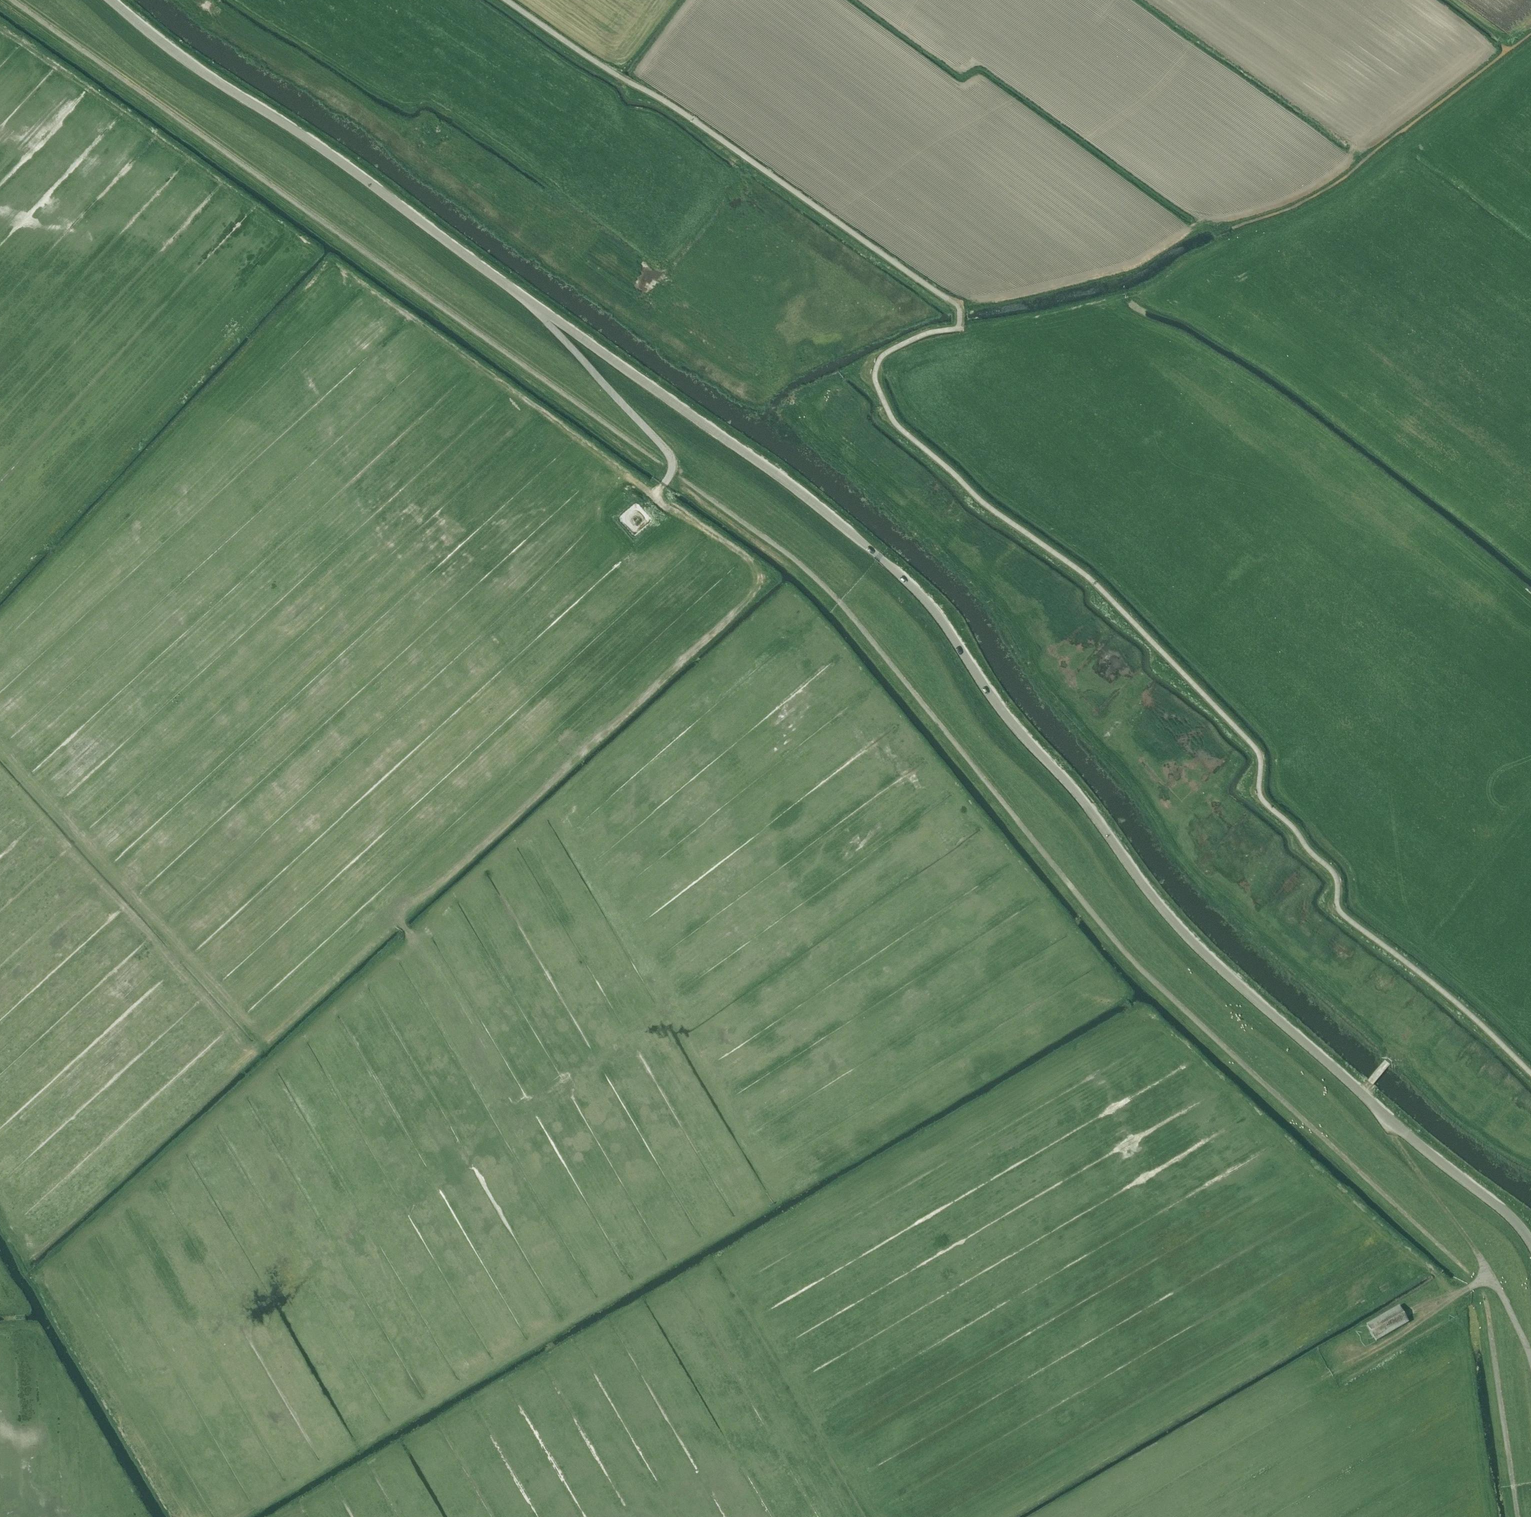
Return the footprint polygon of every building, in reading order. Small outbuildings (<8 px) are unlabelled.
[(1367,1325),(1376,1341),(1408,1322),(1398,1306),(1367,1325)]
